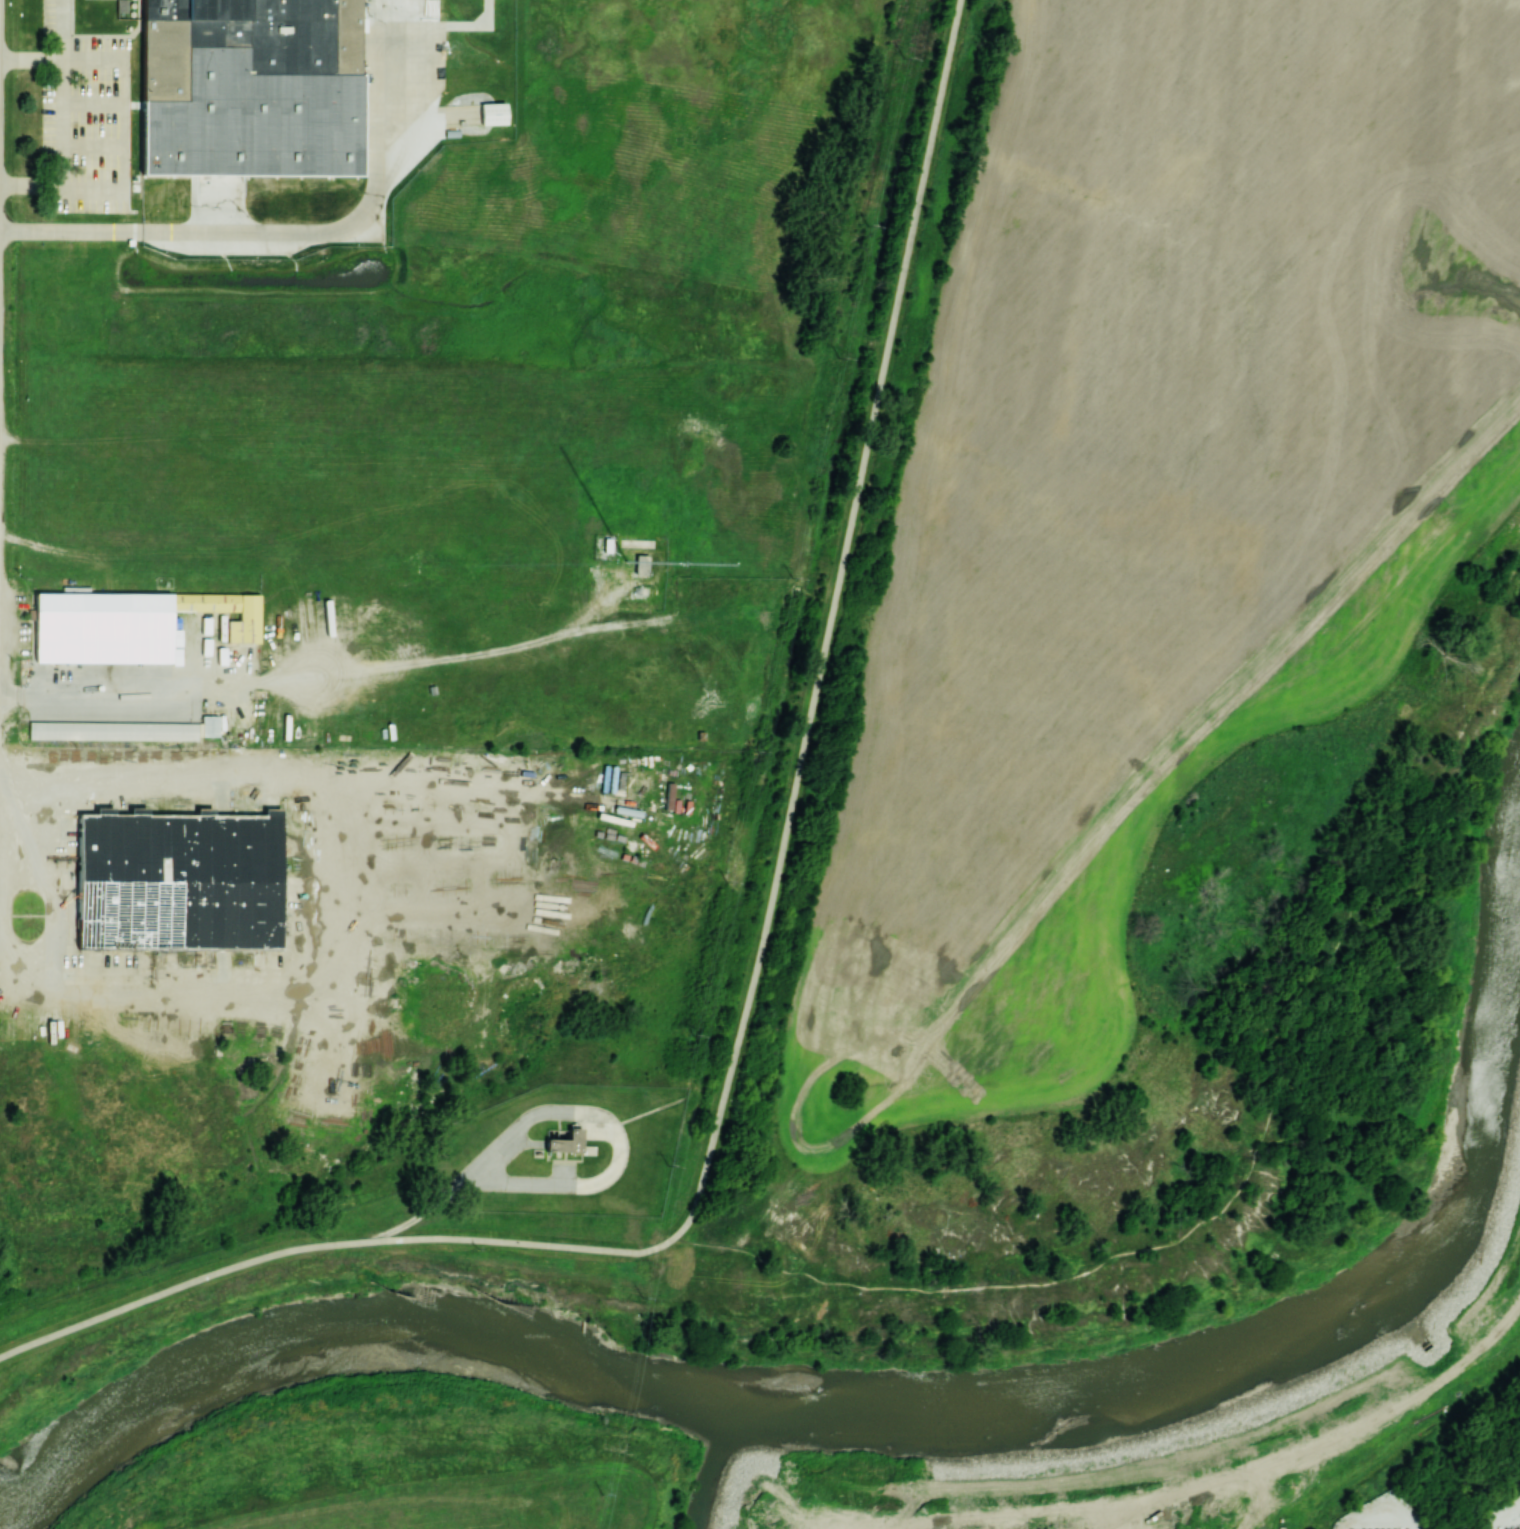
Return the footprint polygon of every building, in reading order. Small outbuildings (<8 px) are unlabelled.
[(364,0),(125,0),(159,172),(164,171),(163,162),(250,145),(241,97),(231,126),(224,88),(233,91),(231,80),(207,85),(208,90),(205,91),(209,110),(199,112),(192,110),(177,36),(385,106),(364,0)] [(479,103),(480,124),(505,123),(504,102),(479,103)] [(647,555),(635,555),(634,575),(647,575),(647,555)] [(35,663),(98,662),(98,655),(85,656),(85,648),(88,648),(87,640),(84,640),(83,637),(76,637),(76,631),(86,631),(86,629),(171,627),(170,592),(91,593),(91,586),(62,586),(62,592),(34,593),(35,663)] [(239,594),(171,593),(171,610),(238,611),(239,594)] [(259,594),(239,594),(239,620),(227,620),(226,643),(259,643),(259,594)] [(200,736),(218,736),(218,715),(201,715),(200,736)] [(196,740),(196,723),(28,722),(28,739),(196,740)] [(280,949),(281,809),(263,809),(263,816),(146,815),(146,808),(129,808),(129,813),(112,813),(112,808),(95,808),(95,813),(78,813),(77,948),(280,949)] [(545,1151),(580,1152),(581,1127),(568,1127),(567,1139),(545,1138),(545,1151)]
